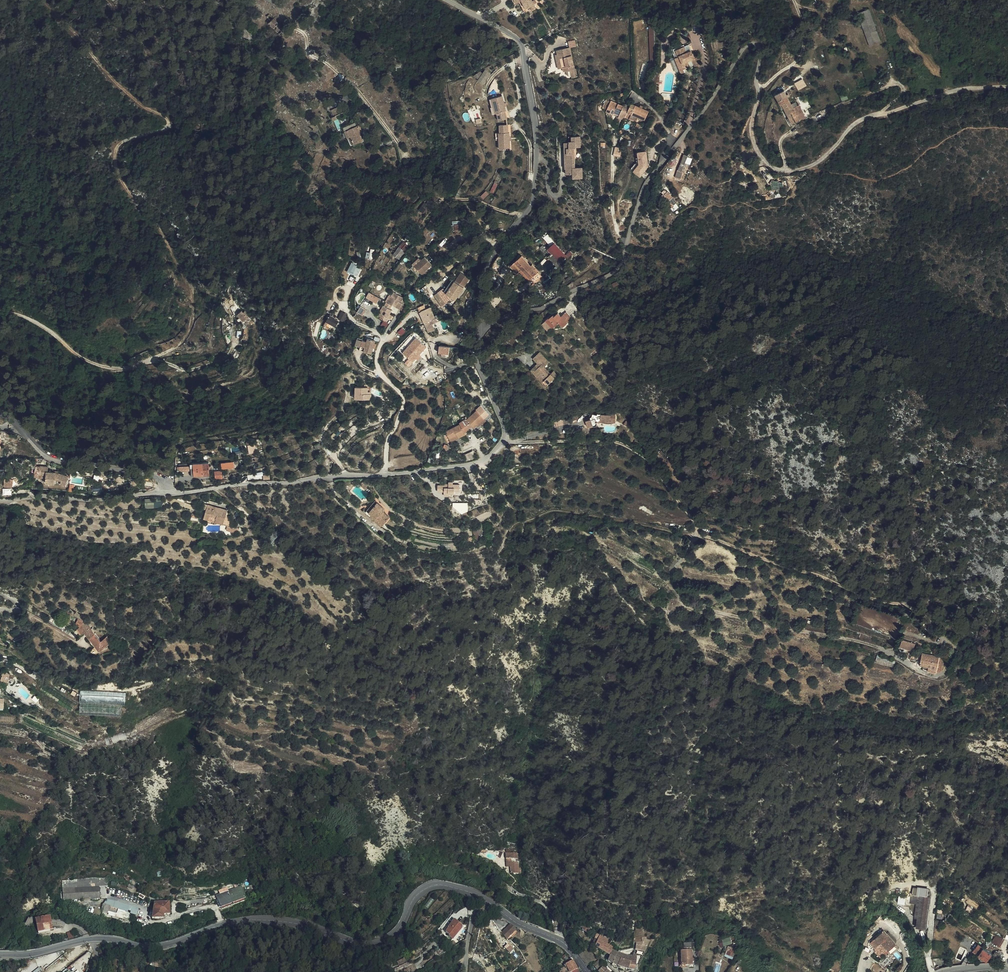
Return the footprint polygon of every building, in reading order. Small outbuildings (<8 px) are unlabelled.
[(527,8),(523,0),(516,0),(520,8),(521,7),(523,11),(527,8)] [(277,33),(282,28),(267,13),(265,15),(268,18),(265,21),(277,33)] [(555,57),(553,57),(555,66),(559,65),(561,70),(572,67),(567,45),(553,49),(554,52),(555,57)] [(669,51),(679,76),(683,75),(682,73),(680,67),(681,66),(678,58),(677,59),(674,52),(682,48),(681,47),(669,51)] [(685,56),(682,48),(674,52),(677,59),(678,58),(681,66),(680,67),(682,73),(688,71),(686,65),(688,64),(691,71),(698,68),(695,61),(691,62),(690,57),(686,59),(685,56)] [(485,69),(478,80),(484,84),(491,73),(485,69)] [(786,91),(784,92),(776,95),(778,100),(777,101),(779,107),(781,106),(784,113),(785,113),(788,120),(787,121),(789,126),(792,124),(799,121),(797,118),(792,105),(789,98),(786,91)] [(507,111),(506,107),(505,103),(503,96),(492,99),(494,107),(496,114),(497,114),(499,120),(508,117),(506,111),(507,111)] [(620,113),(623,106),(624,104),(613,100),(609,112),(617,115),(618,112),(620,113)] [(343,104),(331,109),(334,115),(345,110),(343,104)] [(633,113),(639,115),(648,118),(651,109),(637,105),(637,106),(631,104),(629,108),(627,113),(633,115),(633,113)] [(627,113),(629,108),(623,106),(620,113),(619,116),(623,117),(625,118),(627,113)] [(355,131),(353,126),(347,128),(351,142),(357,141),(355,131)] [(497,134),(496,134),(497,141),(498,149),(508,149),(507,141),(507,137),(507,134),(505,134),(505,126),(497,127),(497,134)] [(582,136),(572,136),(572,141),(565,141),(565,168),(567,168),(567,173),(574,173),(574,177),(583,177),(583,168),(576,167),(576,146),(582,146),(582,136)] [(646,150),(637,151),(638,162),(633,168),(640,175),(648,166),(646,150)] [(686,169),(693,154),(688,152),(681,168),(686,169)] [(675,202),(679,198),(675,193),(671,196),(675,202)] [(424,212),(429,205),(425,201),(419,209),(424,212)] [(462,229),(462,220),(454,221),(455,229),(462,229)] [(546,249),(551,264),(559,261),(552,237),(544,240),(546,249)] [(402,252),(406,246),(400,242),(396,248),(402,252)] [(545,266),(551,264),(546,249),(540,251),(545,266)] [(516,254),(505,266),(512,273),(517,267),(526,275),(533,267),(527,261),(526,263),(516,254)] [(416,257),(410,264),(421,274),(430,264),(422,257),(419,260),(416,257)] [(352,261),(347,271),(358,276),(362,269),(356,266),(358,264),(352,261)] [(461,271),(456,278),(458,280),(454,285),(461,290),(471,277),(461,271)] [(387,298),(393,301),(395,297),(398,299),(396,303),(401,305),(404,301),(404,300),(403,299),(406,294),(393,286),(391,290),(391,289),(388,294),(389,295),(387,298)] [(445,287),(438,291),(443,298),(449,294),(445,287)] [(369,291),(366,297),(377,303),(380,297),(369,291)] [(389,312),(391,309),(393,306),(391,305),(393,301),(387,298),(386,298),(383,301),(385,302),(379,312),(388,317),(390,313),(389,312)] [(509,298),(506,301),(513,307),(516,303),(509,298)] [(433,317),(433,315),(429,306),(425,307),(423,304),(417,306),(423,322),(428,319),(433,317)] [(362,305),(358,311),(362,314),(363,312),(365,312),(367,308),(362,305)] [(240,310),(241,308),(239,307),(238,309),(237,308),(233,312),(238,318),(240,316),(242,313),(240,310)] [(560,311),(555,315),(560,320),(563,325),(568,321),(561,314),(560,311)] [(564,312),(561,314),(568,321),(570,319),(564,312)] [(554,313),(547,318),(550,323),(554,320),(556,323),(560,320),(555,315),(554,313)] [(437,314),(433,315),(433,317),(428,319),(429,321),(430,323),(441,318),(440,315),(437,316),(437,314)] [(337,321),(330,318),(327,323),(335,326),(337,321)] [(550,323),(547,318),(542,321),(547,328),(548,329),(552,326),(550,323)] [(433,330),(430,323),(429,321),(425,323),(428,333),(433,330)] [(412,336),(399,349),(402,352),(415,338),(412,336)] [(407,352),(408,353),(412,350),(418,356),(423,350),(419,347),(422,344),(419,341),(421,340),(416,336),(408,346),(410,348),(407,352)] [(368,342),(363,341),(362,346),(366,347),(366,350),(371,351),(374,340),(368,339),(368,342)] [(538,352),(531,358),(538,365),(536,368),(538,371),(536,373),(543,380),(541,382),(545,386),(556,375),(552,371),(549,373),(543,366),(547,362),(538,352)] [(371,398),(371,386),(355,386),(355,399),(371,398)] [(472,426),(475,422),(479,419),(482,416),(474,408),(464,417),(462,415),(457,419),(457,420),(442,428),(445,434),(453,430),(456,436),(463,432),(462,430),(470,424),(472,426)] [(587,421),(588,425),(589,427),(594,425),(596,426),(597,425),(598,424),(598,421),(616,422),(616,416),(616,415),(616,414),(615,414),(607,413),(607,414),(598,414),(598,415),(594,414),(593,417),(592,417),(592,418),(592,419),(587,421)] [(448,440),(456,436),(453,430),(445,434),(448,440)] [(665,447),(660,450),(667,461),(671,459),(665,447)] [(472,451),(465,454),(468,460),(474,458),(472,451)] [(206,470),(206,457),(187,459),(187,463),(190,463),(190,470),(206,470)] [(39,474),(39,475),(46,475),(46,479),(46,483),(55,483),(55,478),(61,481),(60,484),(65,485),(68,477),(58,474),(55,473),(54,473),(48,472),(48,467),(39,467),(34,466),(34,474),(39,474)] [(455,487),(455,485),(451,485),(451,486),(449,486),(449,484),(445,484),(445,485),(438,485),(438,493),(455,493),(455,490),(458,490),(458,488),(457,487),(455,487)] [(145,498),(146,507),(163,506),(163,497),(145,498)] [(385,509),(379,503),(377,506),(374,503),(365,513),(374,521),(375,520),(382,526),(390,516),(383,511),(385,509)] [(207,508),(204,517),(209,519),(216,521),(224,523),(228,510),(208,504),(208,505),(207,508)] [(484,530),(482,527),(481,524),(472,528),(477,540),(479,539),(481,538),(479,536),(485,533),(484,530)] [(930,627),(924,621),(920,624),(926,630),(930,627)] [(85,632),(86,633),(90,638),(96,634),(90,627),(91,627),(89,625),(88,626),(85,622),(78,628),(79,629),(83,634),(85,632)] [(96,645),(101,641),(96,634),(90,638),(91,639),(96,645)] [(106,646),(112,641),(108,636),(101,641),(106,646)] [(916,644),(902,639),(900,647),(913,651),(916,644)] [(106,646),(101,641),(96,645),(100,650),(106,646)] [(35,661),(38,658),(36,656),(31,651),(28,654),(35,661)] [(936,673),(937,672),(940,657),(922,653),(920,665),(929,666),(928,671),(936,673)] [(896,661),(878,655),(876,661),(894,667),(896,661)] [(937,672),(942,671),(946,658),(943,658),(940,657),(937,672)] [(81,701),(125,703),(125,693),(81,690),(81,701)] [(77,703),(69,698),(65,707),(72,711),(77,703)] [(510,867),(510,873),(518,873),(518,868),(518,853),(514,853),(511,853),(511,849),(506,849),(506,853),(506,859),(510,859),(510,867)] [(77,900),(92,899),(100,899),(99,887),(108,886),(107,877),(62,880),(63,901),(77,900)] [(216,896),(222,909),(245,900),(243,892),(242,889),(241,887),(241,886),(227,891),(221,894),(216,896)] [(927,928),(930,900),(905,899),(904,904),(910,905),(911,903),(917,904),(915,918),(918,918),(917,927),(927,928)] [(128,912),(129,906),(107,900),(104,905),(110,906),(112,907),(128,912)] [(170,915),(169,902),(154,903),(152,919),(163,919),(163,915),(170,915)] [(103,905),(101,910),(108,913),(110,906),(104,905),(103,905)] [(131,912),(128,912),(112,907),(110,911),(130,916),(131,912)] [(40,919),(40,918),(35,919),(38,933),(51,930),(50,924),(51,924),(49,917),(40,919)] [(448,936),(453,940),(463,927),(455,921),(448,928),(449,929),(446,933),(449,935),(448,936)] [(511,925),(502,933),(507,938),(516,930),(511,925)] [(585,925),(581,930),(587,933),(590,928),(585,925)] [(906,930),(901,932),(901,933),(905,940),(909,937),(906,930)] [(896,944),(884,931),(879,935),(879,934),(873,938),(874,940),(871,943),(875,948),(882,942),(889,951),(896,944)] [(604,952),(604,953),(606,946),(607,945),(607,944),(609,941),(606,939),(607,939),(608,938),(608,937),(607,936),(606,936),(605,936),(604,937),(604,938),(601,936),(596,934),(594,939),(598,940),(595,947),(600,950),(604,952)] [(997,935),(993,941),(1000,946),(1004,939),(997,935)] [(649,943),(650,941),(642,938),(642,942),(637,942),(637,946),(646,949),(647,949),(649,943)] [(508,944),(504,947),(510,953),(514,950),(508,944)] [(604,953),(608,955),(609,956),(612,957),(615,958),(617,953),(611,951),(612,948),(607,945),(606,946),(604,953)] [(980,954),(979,955),(988,961),(993,955),(979,945),(975,950),(980,954)] [(732,959),(736,951),(726,947),(723,955),(732,959)] [(991,952),(997,957),(997,956),(999,953),(996,952),(997,950),(993,948),(991,952)] [(691,960),(691,951),(680,952),(681,966),(692,966),(692,963),(694,963),(693,960),(691,960)] [(630,963),(635,963),(635,959),(626,956),(618,954),(617,953),(615,958),(619,959),(620,960),(624,961),(630,963)] [(76,968),(89,958),(86,954),(84,956),(64,971),(66,971),(70,969),(72,971),(76,968)] [(608,961),(613,964),(617,966),(620,960),(619,959),(615,958),(612,957),(609,956),(608,959),(608,961)] [(628,970),(630,963),(624,961),(620,960),(617,966),(613,964),(612,966),(613,966),(619,969),(624,971),(624,969),(628,970)] [(569,971),(572,971),(577,969),(573,961),(566,965),(569,971)]
